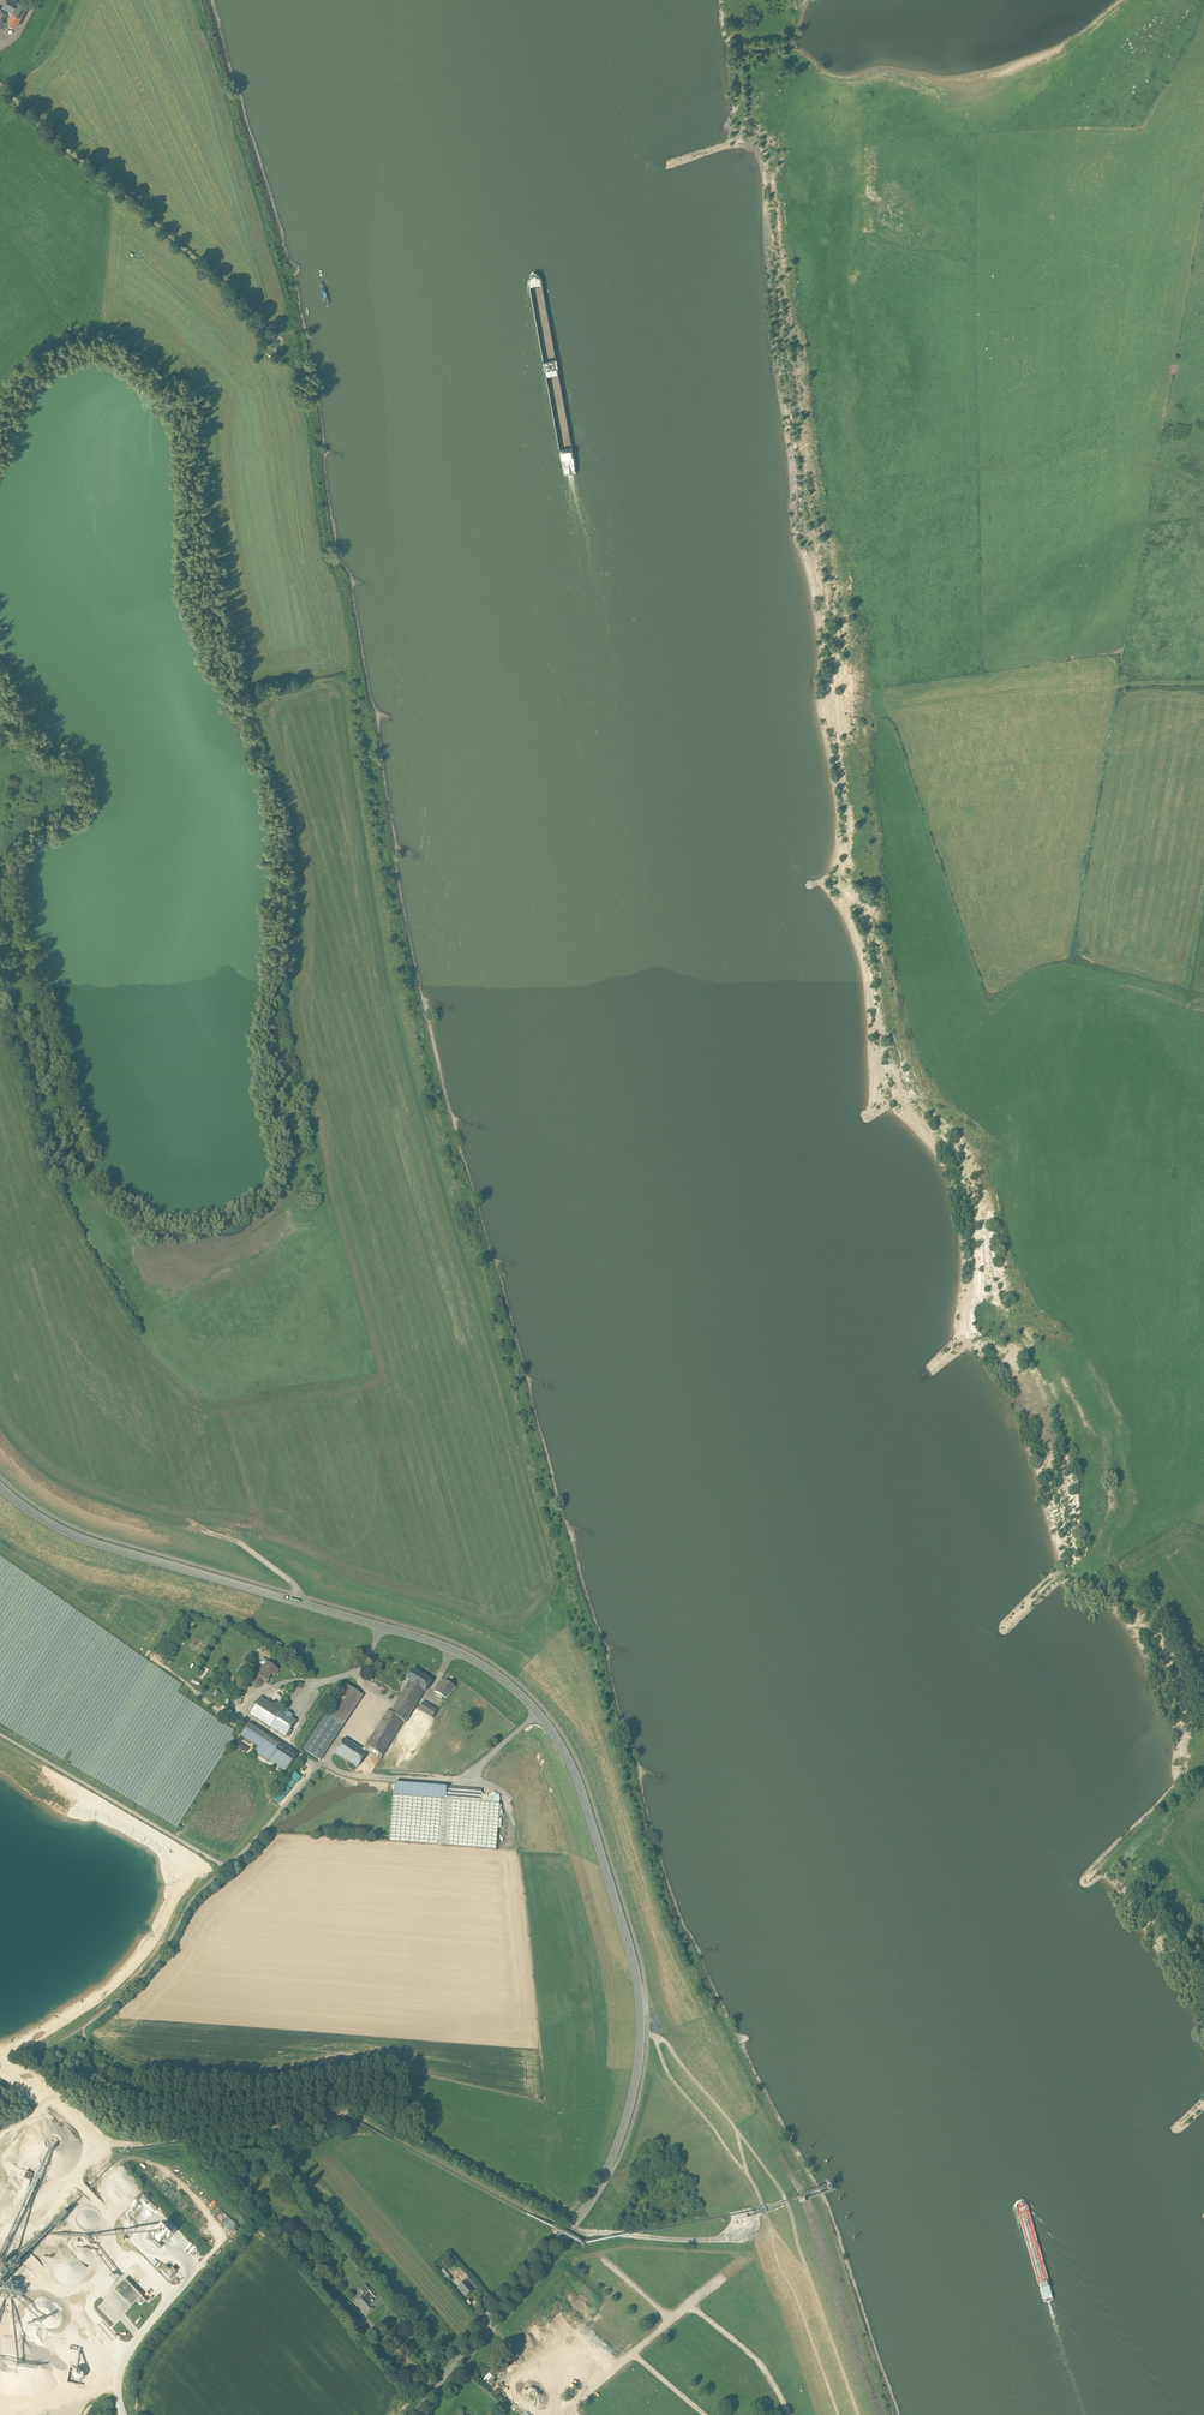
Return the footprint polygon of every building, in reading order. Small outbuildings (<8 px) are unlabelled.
[(3,6),(5,7),(10,10),(12,10),(17,0),(6,0),(3,6)] [(27,5),(18,0),(12,11),(21,16),(27,5)] [(21,16),(12,11),(9,16),(7,22),(15,26),(21,16)] [(281,1669),(267,1661),(253,1683),(261,1688),(266,1680),(268,1682),(274,1673),(277,1675),(281,1669)] [(203,1679),(208,1668),(202,1665),(197,1676),(203,1679)] [(409,1682),(410,1682),(425,1691),(426,1691),(432,1682),(412,1670),(407,1680),(409,1682)] [(456,1688),(445,1681),(435,1692),(446,1699),(456,1688)] [(410,1716),(425,1691),(410,1682),(409,1682),(395,1707),(410,1716)] [(363,1696),(346,1685),(303,1749),(320,1760),(363,1696)] [(286,1712),(262,1697),(251,1714),(287,1736),(297,1718),(294,1716),(294,1715),(287,1710),(286,1712)] [(437,1710),(424,1702),(419,1710),(432,1718),(437,1710)] [(406,1722),(410,1716),(395,1707),(391,1713),(404,1721),(406,1722)] [(382,1756),(404,1721),(391,1713),(387,1711),(365,1746),(382,1756)] [(267,1735),(249,1724),(242,1736),(259,1746),(267,1735)] [(363,1750),(344,1739),(334,1753),(357,1767),(366,1753),(363,1750)] [(233,1746),(245,1752),(248,1746),(236,1741),(233,1746)] [(365,1746),(363,1750),(366,1753),(367,1754),(368,1752),(380,1759),(382,1756),(365,1746)] [(289,1778),(283,1783),(289,1789),(294,1784),(289,1778)] [(394,1794),(447,1799),(448,1787),(395,1783),(394,1794)] [(447,1799),(394,1794),(390,1841),(497,1849),(497,1845),(500,1803),(481,1801),(481,1790),(448,1787),(447,1799)] [(215,2200),(208,2205),(212,2210),(219,2204),(215,2200)] [(232,2230),(237,2225),(229,2216),(223,2222),(232,2230)] [(281,2221),(278,2224),(284,2231),(288,2228),(281,2221)] [(171,2238),(161,2228),(152,2238),(161,2247),(171,2238)] [(171,2270),(166,2266),(162,2270),(172,2280),(179,2274),(173,2268),(171,2270)] [(453,2279),(448,2273),(445,2276),(450,2282),(453,2279)] [(471,2278),(461,2287),(470,2297),(478,2290),(472,2284),(475,2282),(471,2278)] [(147,2301),(125,2280),(115,2291),(132,2308),(137,2302),(142,2306),(147,2301)] [(372,2289),(367,2283),(361,2289),(363,2291),(354,2299),(356,2301),(352,2305),(360,2313),(362,2311),(368,2317),(385,2301),(379,2294),(377,2296),(371,2290),(372,2289)] [(369,2338),(360,2327),(354,2332),(364,2343),(369,2338)]
